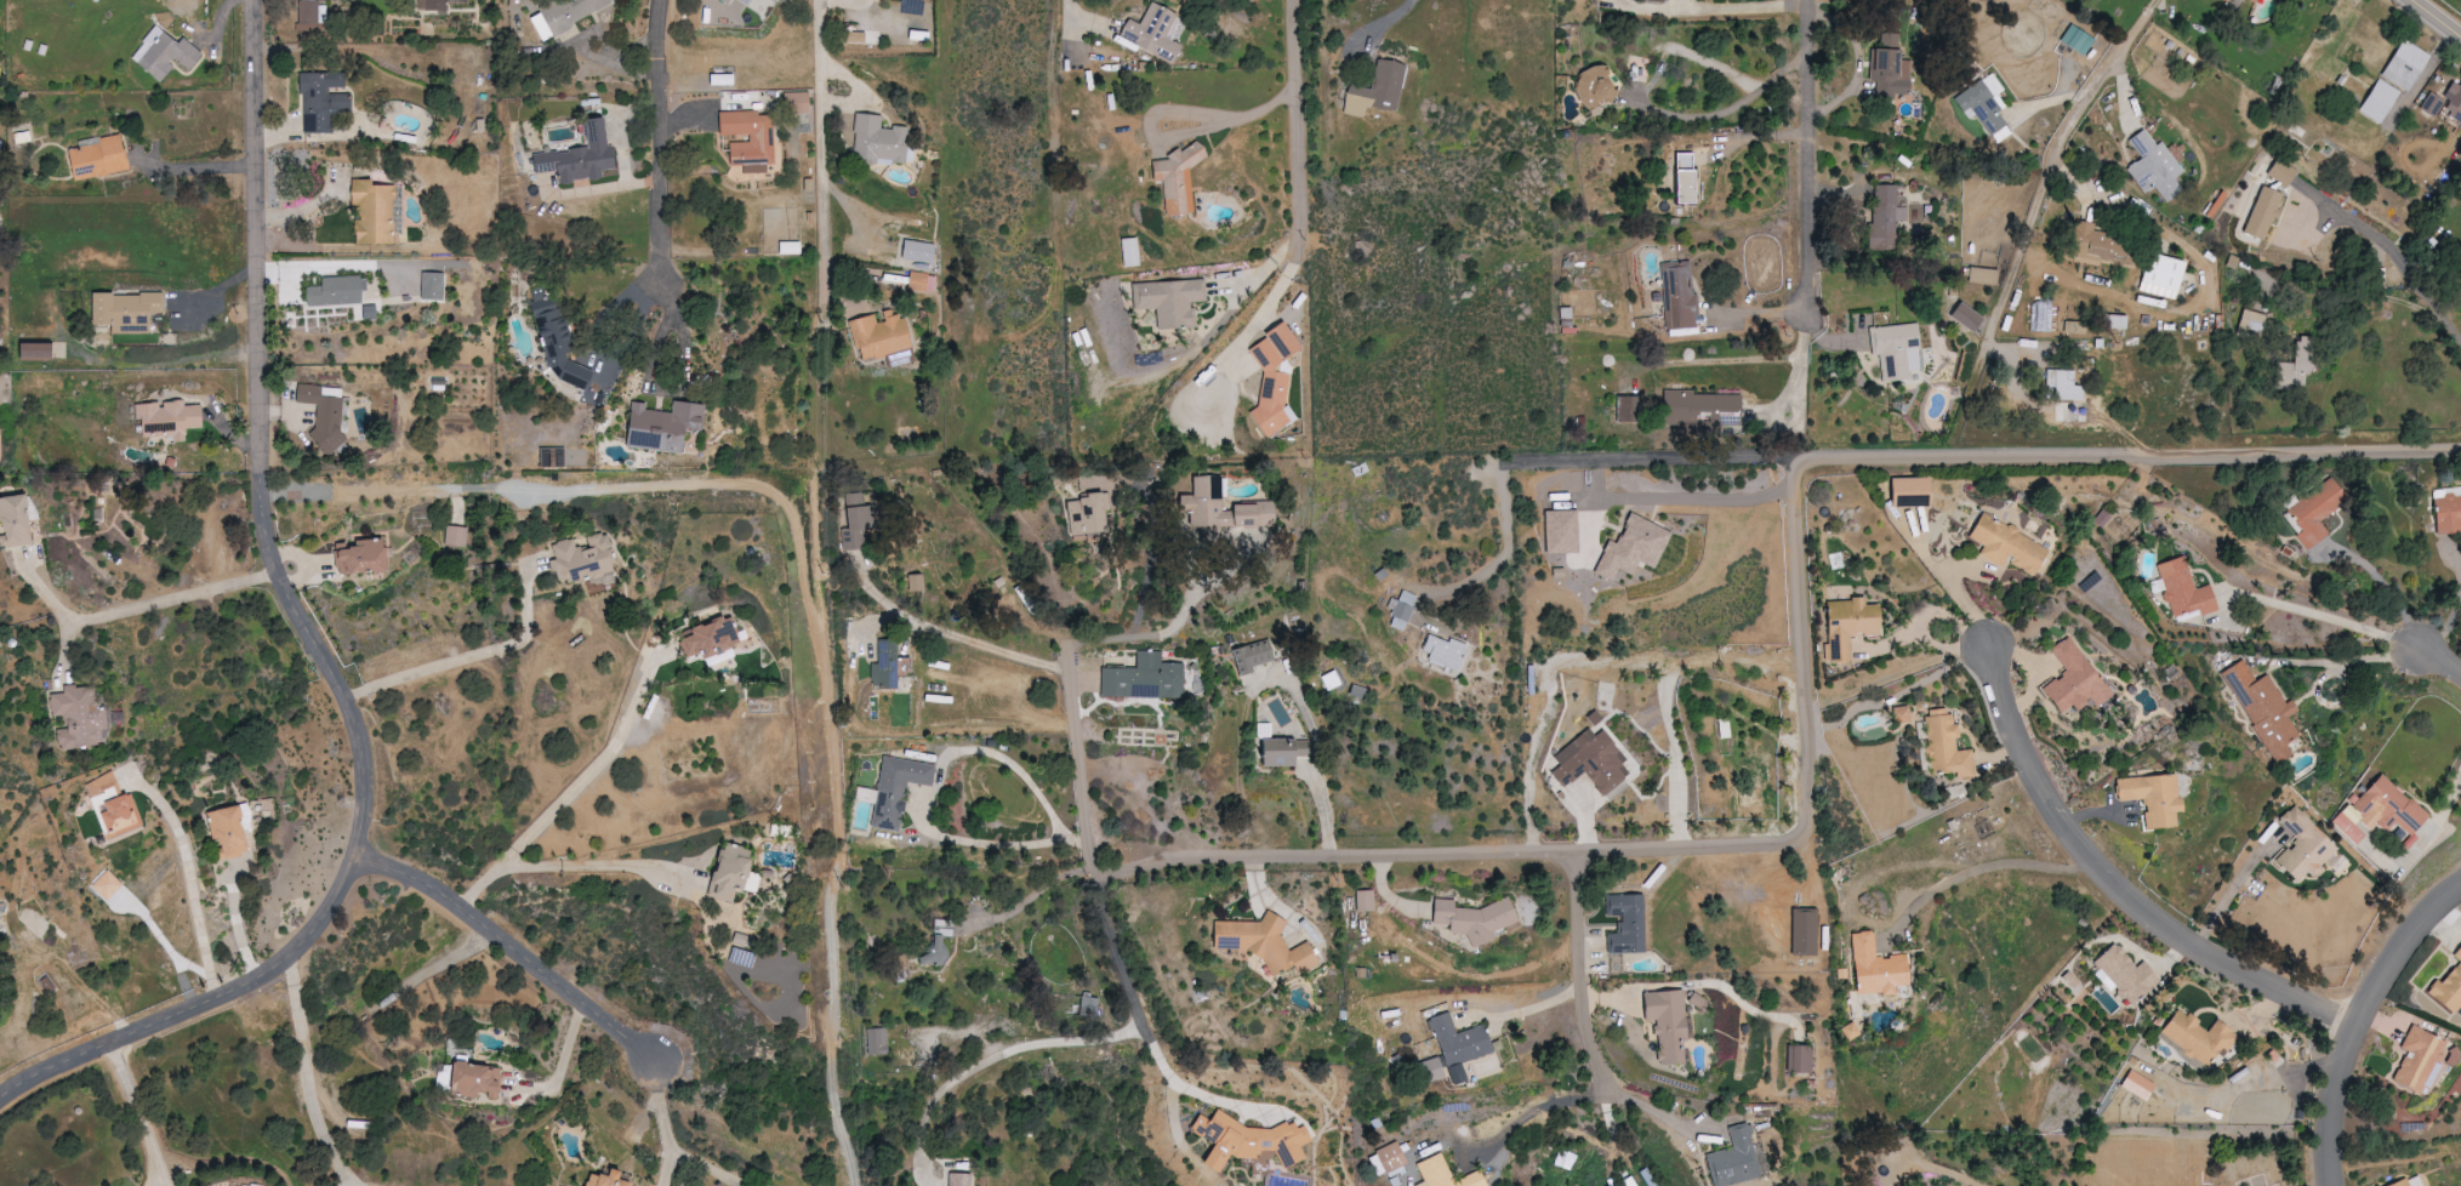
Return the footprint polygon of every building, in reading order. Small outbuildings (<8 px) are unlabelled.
[(298,32),(321,33),(321,0),(298,0),(298,32)] [(443,11),(443,3),(466,3),(467,0),(417,0),(417,11),(443,11)] [(610,0),(554,0),(525,12),(536,40),(613,7),(610,0)] [(2242,4),(2235,17),(2245,22),(2257,0),(2235,0),(2242,4)] [(1172,63),(1180,45),(1165,39),(1176,14),(1148,3),(1139,24),(1126,19),(1121,31),(1124,32),(1122,38),(1131,41),(1129,44),(1172,63)] [(191,71),(205,54),(186,37),(181,43),(161,25),(133,57),(162,82),(180,61),(191,71)] [(2059,43),(2082,57),(2092,40),(2069,26),(2059,43)] [(927,33),(907,30),(906,39),(926,42),(927,33)] [(1870,50),(1868,82),(1876,82),(1876,96),(1909,97),(1911,61),(1897,61),(1898,34),(1881,33),(1880,50),(1870,50)] [(2429,55),(2403,39),(2380,76),(2406,92),(2429,55)] [(1404,64),(1376,60),(1371,89),(1349,86),(1347,95),(1358,97),(1372,99),(1371,109),(1396,113),(1404,64)] [(1580,67),(1573,109),(1597,113),(1598,103),(1606,105),(1611,72),(1580,67)] [(348,72),(303,72),(303,94),(306,94),(305,132),(334,133),(334,112),(355,112),(355,95),(332,94),(332,87),(348,87),(348,72)] [(1994,145),(2013,132),(1990,99),(2003,90),(1991,73),(1952,99),(1961,113),(1970,107),(1994,145)] [(707,87),(734,86),(733,74),(707,75),(707,87)] [(2400,92),(2379,79),(2358,111),(2380,125),(2400,92)] [(2460,112),(2460,83),(2452,79),(2441,102),(2460,112)] [(2444,100),(2429,92),(2420,110),(2434,117),(2444,100)] [(809,93),(783,93),(784,114),(809,113),(809,93)] [(717,113),(717,135),(747,135),(747,143),(728,143),(729,167),(743,166),(743,173),(765,173),(765,164),(774,164),(773,116),(758,116),(758,111),(717,113)] [(581,120),(584,148),(530,154),(532,174),(556,171),(558,184),(602,178),(601,171),(614,169),(612,146),(605,147),(602,118),(581,120)] [(2162,142),(2155,147),(2144,129),(2128,140),(2140,160),(2126,169),(2141,193),(2153,186),(2163,202),(2181,191),(2173,179),(2182,173),(2162,142)] [(133,169),(126,133),(97,139),(98,144),(72,149),(79,181),(133,169)] [(1164,217),(1192,214),(1186,164),(1202,162),(1200,146),(1167,150),(1168,160),(1150,162),(1152,182),(1160,181),(1164,217)] [(1674,205),(1691,205),(1692,154),(1675,154),(1674,205)] [(2265,174),(2285,187),(2295,171),(2275,159),(2265,174)] [(397,185),(379,185),(379,180),(354,180),(355,207),(366,207),(366,219),(359,219),(359,243),(398,243),(397,185)] [(1896,185),(1872,186),(1873,225),(1867,225),(1868,251),(1894,250),(1894,222),(1907,222),(1906,208),(1896,208),(1896,185)] [(2242,234),(2264,242),(2276,210),(2281,194),(2260,187),(2242,234)] [(2094,225),(2075,220),(2067,254),(2111,265),(2113,256),(2121,258),(2126,240),(2092,232),(2094,225)] [(1120,239),(1121,268),(1137,267),(1136,238),(1120,239)] [(900,260),(931,264),(934,245),(903,241),(900,260)] [(799,255),(799,242),(777,242),(778,255),(799,255)] [(2176,299),(2182,261),(2147,255),(2141,293),(2176,299)] [(1661,263),(1665,330),(1698,329),(1696,295),(1692,295),(1690,262),(1661,263)] [(1991,284),(1992,270),(1970,268),(1968,283),(1991,284)] [(424,299),(446,300),(447,273),(425,272),(424,299)] [(935,275),(908,273),(907,291),(935,292),(935,275)] [(310,306),(368,304),(367,276),(325,277),(325,286),(310,286),(310,306)] [(1131,284),(1132,310),(1155,309),(1156,330),(1193,329),(1192,303),(1205,302),(1204,281),(1131,284)] [(531,303),(544,338),(556,343),(545,346),(556,377),(590,390),(597,372),(571,361),(578,346),(560,298),(541,290),(540,288),(529,292),(542,297),(542,298),(542,299),(531,303)] [(98,325),(115,324),(115,333),(125,333),(125,328),(153,328),(153,313),(166,313),(166,293),(97,294),(98,325)] [(1949,316),(1971,333),(1982,319),(1959,302),(1949,316)] [(1571,309),(1559,308),(1559,329),(1570,329),(1571,309)] [(2266,316),(2243,309),(2236,331),(2259,338),(2266,316)] [(1855,352),(1869,351),(1869,328),(1873,328),(1873,313),(1854,314),(1855,352)] [(848,322),(859,362),(911,349),(902,316),(876,323),(874,315),(848,322)] [(2125,330),(2125,317),(2104,316),(2103,329),(2125,330)] [(1073,319),(1077,332),(1071,334),(1074,347),(1089,343),(1083,317),(1073,319)] [(1261,373),(1257,406),(1247,411),(1262,437),(1295,418),(1288,406),(1283,405),(1287,375),(1265,371),(1299,352),(1282,322),(1263,333),(1262,341),(1247,349),(1261,373)] [(1919,372),(1916,325),(1870,328),(1872,357),(1884,356),(1886,381),(1910,380),(1910,372),(1919,372)] [(2312,337),(2295,337),(2295,364),(2274,364),(2274,389),(2303,389),(2303,375),(2312,375),(2312,337)] [(58,360),(59,343),(27,342),(27,359),(58,360)] [(2053,389),(2053,401),(2082,402),(2083,387),(2069,386),(2069,371),(2045,370),(2045,389),(2053,389)] [(319,404),(317,439),(324,439),(324,452),(338,453),(339,443),(343,443),(347,389),(336,388),(336,395),(325,394),(326,386),(300,384),(298,402),(319,404)] [(1741,393),(1663,392),(1663,426),(1740,426),(1741,393)] [(1638,422),(1638,396),(1616,396),(1616,421),(1638,422)] [(630,447),(678,453),(681,428),(700,430),(703,404),(671,400),(670,412),(649,410),(650,403),(636,401),(630,447)] [(205,405),(187,406),(187,401),(164,402),(164,403),(137,404),(138,420),(146,419),(147,434),(177,432),(177,442),(189,441),(189,429),(206,428),(205,405)] [(567,447),(543,448),(544,467),(568,466),(567,447)] [(1927,477),(1890,478),(1890,508),(1928,506),(1927,477)] [(2319,521),(2346,500),(2330,478),(2286,510),(2302,531),(2295,536),(2306,550),(2328,534),(2319,521)] [(2460,532),(2460,487),(2433,489),(2436,534),(2460,532)] [(1104,531),(1102,511),(1109,511),(1107,491),(1081,494),(1082,500),(1064,501),(1067,535),(1104,531)] [(847,550),(872,548),(866,492),(847,493),(849,508),(843,509),(847,550)] [(38,544),(34,494),(4,497),(7,535),(0,535),(2,547),(38,544)] [(1546,554),(1578,553),(1577,510),(1545,511),(1546,554)] [(1671,533),(1630,513),(1614,544),(1608,541),(1592,572),(1611,581),(1617,568),(1631,575),(1638,561),(1654,569),(1671,533)] [(2048,544),(1978,515),(1968,538),(1984,545),(1979,556),(2002,566),(2004,562),(2035,575),(2048,544)] [(469,527),(447,526),(447,546),(469,547),(469,527)] [(617,571),(607,532),(587,537),(589,547),(578,550),(575,538),(553,544),(557,560),(554,561),(560,585),(617,571)] [(338,544),(340,574),(393,571),(392,541),(350,543),(338,544)] [(2158,563),(2172,617),(2199,610),(2200,616),(2217,611),(2209,585),(2194,589),(2185,556),(2158,563)] [(1416,595),(1401,590),(1389,626),(1404,631),(1416,595)] [(1824,660),(1828,658),(1828,663),(1846,663),(1846,661),(1853,661),(1852,637),(1858,637),(1858,633),(1863,633),(1863,635),(1881,635),(1879,604),(1865,604),(1864,597),(1852,598),(1852,601),(1829,601),(1830,634),(1828,635),(1828,644),(1824,644),(1824,660)] [(704,667),(733,655),(729,645),(741,641),(731,618),(723,621),(720,615),(675,633),(684,655),(697,650),(704,667)] [(1464,646),(1427,632),(1418,656),(1455,670),(1464,646)] [(2065,673),(2041,687),(2057,714),(2072,705),(2074,709),(2091,699),(2094,706),(2108,697),(2070,635),(2050,648),(2065,673)] [(897,640),(876,639),(876,662),(870,662),(869,687),(894,688),(895,673),(900,673),(900,662),(907,662),(907,659),(896,659),(897,640)] [(1276,659),(1273,640),(1231,647),(1236,675),(1254,672),(1252,663),(1276,659)] [(1183,698),(1183,663),(1161,662),(1161,651),(1136,651),(1136,668),(1100,667),(1099,697),(1183,698)] [(2221,671),(2274,765),(2291,755),(2285,743),(2298,736),(2287,717),(2292,714),(2268,672),(2254,680),(2243,659),(2221,671)] [(52,694),(54,717),(67,716),(68,729),(60,730),(62,750),(107,746),(106,730),(113,729),(111,709),(99,710),(96,685),(67,688),(67,693),(52,694)] [(1908,722),(1908,706),(1893,706),(1893,722),(1908,722)] [(1925,715),(1930,715),(1930,709),(1946,708),(1946,714),(1952,714),(1953,725),(1956,725),(1958,735),(1953,735),(1955,752),(1970,751),(1972,774),(1959,775),(1959,769),(1941,770),(1941,772),(1939,772),(1939,771),(1931,771),(1930,758),(1926,758),(1925,748),(1927,745),(1925,715)] [(1257,767),(1293,766),(1293,756),(1306,756),(1306,739),(1269,740),(1269,723),(1255,723),(1257,767)] [(1552,754),(1559,766),(1550,771),(1559,786),(1584,771),(1599,795),(1630,776),(1621,761),(1622,761),(1600,725),(1552,754)] [(936,765),(884,755),(871,826),(898,832),(908,782),(932,787),(936,765)] [(116,790),(110,774),(87,783),(93,799),(116,790)] [(2115,779),(2117,801),(2142,799),(2144,829),(2174,827),(2174,812),(2179,812),(2177,774),(2115,779)] [(2409,836),(2427,815),(2379,774),(2350,808),(2358,815),(2355,818),(2370,831),(2377,823),(2386,832),(2394,823),(2409,836)] [(855,800),(875,803),(878,790),(858,787),(855,800)] [(110,802),(113,811),(107,813),(113,834),(145,825),(136,794),(110,802)] [(209,813),(215,839),(223,837),(228,859),(255,852),(244,805),(209,813)] [(2338,847),(2291,807),(2278,822),(2296,837),(2274,863),(2297,882),(2305,873),(2311,878),(2338,847)] [(705,897),(731,903),(734,888),(755,893),(759,875),(744,871),(749,849),(718,841),(705,897)] [(111,902),(127,885),(111,869),(94,886),(111,902)] [(1374,910),(1373,890),(1355,891),(1356,911),(1374,910)] [(1643,894),(1606,895),(1607,916),(1617,915),(1618,934),(1606,935),(1607,953),(1644,952),(1643,894)] [(1477,909),(1453,907),(1454,900),(1433,898),(1430,924),(1446,925),(1448,933),(1465,934),(1471,948),(1494,939),(1494,931),(1517,922),(1507,897),(1477,909)] [(1791,954),(1817,956),(1818,907),(1799,907),(1799,905),(1794,905),(1794,908),(1793,908),(1791,954)] [(1212,921),(1211,949),(1240,949),(1262,960),(1270,976),(1288,967),(1300,973),(1318,964),(1308,942),(1287,951),(1279,935),(1286,921),(1265,911),(1260,922),(1212,921)] [(944,966),(948,936),(952,936),(954,920),(933,918),(929,956),(917,955),(916,963),(944,966)] [(1851,933),(1859,931),(1859,930),(1872,929),(1872,931),(1873,931),(1875,956),(1882,954),(1882,958),(1890,958),(1889,954),(1907,952),(1910,983),(1896,986),(1897,993),(1882,996),(1882,992),(1857,994),(1851,933)] [(2136,967),(2113,942),(2088,965),(2108,988),(2111,986),(2129,1006),(2158,980),(2142,961),(2136,967)] [(2452,1015),(2460,1005),(2460,946),(2453,955),(2459,961),(2439,983),(2436,980),(2425,992),(2452,1015)] [(1685,1064),(1681,990),(1641,992),(1642,1021),(1656,1020),(1658,1065),(1685,1064)] [(2207,1032),(2175,1010),(2159,1034),(2205,1065),(2217,1047),(2226,1052),(2237,1035),(2215,1021),(2207,1032)] [(1460,1063),(1491,1053),(1482,1025),(1455,1033),(1448,1012),(1428,1018),(1450,1085),(1466,1080),(1460,1063)] [(1840,1029),(1847,1042),(1861,1034),(1853,1021),(1840,1029)] [(2430,1089),(2441,1066),(2437,1064),(2447,1043),(2410,1025),(2399,1048),(2406,1052),(2391,1082),(2418,1095),(2423,1085),(2430,1089)] [(886,1028),(865,1029),(866,1055),(887,1054),(886,1028)] [(1811,1073),(1810,1045),(1787,1046),(1787,1073),(1811,1073)] [(1442,1079),(1436,1057),(1416,1063),(1421,1084),(1442,1079)] [(500,1068),(449,1062),(446,1093),(485,1098),(485,1099),(496,1100),(500,1068)] [(2119,1087),(2144,1102),(2154,1084),(2130,1070),(2119,1087)] [(1215,1108),(1208,1120),(1197,1113),(1188,1129),(1211,1144),(1198,1165),(1214,1175),(1227,1154),(1239,1161),(1256,1154),(1273,1148),(1280,1168),(1304,1159),(1299,1146),(1311,1142),(1304,1126),(1296,1128),(1284,1121),(1254,1132),(1215,1108)] [(1761,1177),(1750,1134),(1754,1133),(1751,1123),(1729,1128),(1733,1147),(1703,1155),(1711,1185),(1725,1185),(1761,1177)] [(1385,1172),(1387,1178),(1407,1170),(1397,1143),(1366,1154),(1374,1176),(1385,1172)] [(1427,1185),(1485,1185),(1479,1170),(1452,1181),(1440,1153),(1417,1162),(1427,1185)] [(1252,1174),(1270,1173),(1269,1154),(1251,1154),(1252,1174)] [(1648,1167),(1638,1171),(1645,1185),(1657,1185),(1648,1167)] [(627,1183),(614,1179),(616,1171),(604,1169),(602,1177),(587,1173),(584,1185),(626,1185),(627,1183)] [(948,1174),(947,1185),(971,1185),(971,1174),(948,1174)] [(2418,1174),(2387,1185),(2422,1185),(2418,1174)] [(1622,1180),(1625,1185),(1635,1185),(1630,1176),(1622,1180)]
